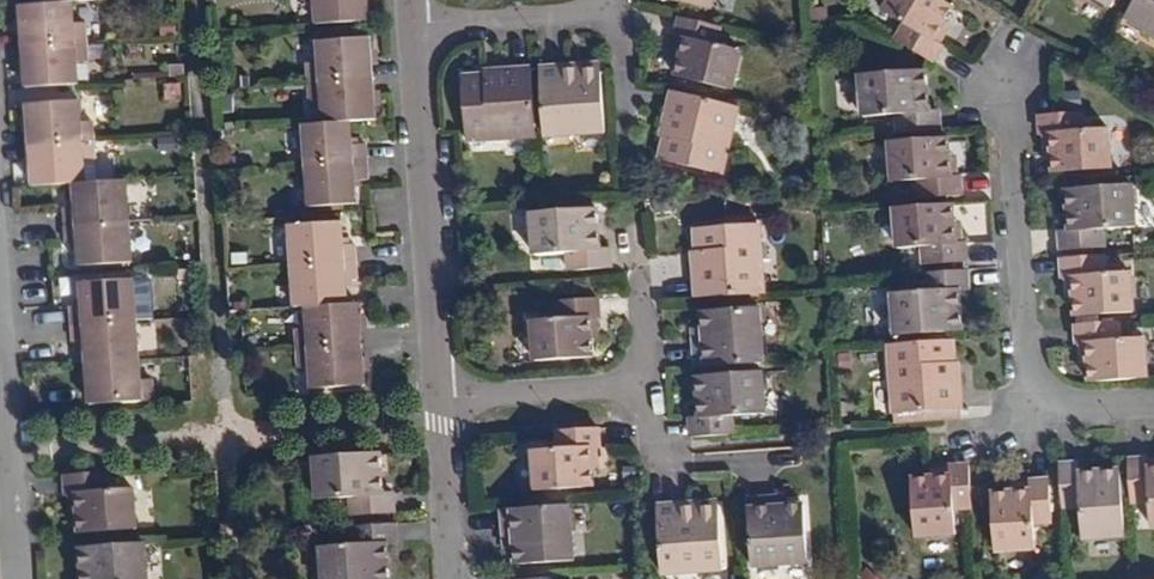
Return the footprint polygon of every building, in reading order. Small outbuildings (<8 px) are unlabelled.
[(23,41),(84,37),(83,19),(72,19),(71,0),(37,0),(21,1),(22,13),(23,29),(23,41)] [(318,18),(368,14),(367,1),(367,0),(317,0),(318,18)] [(900,39),(935,60),(945,45),(941,43),(952,25),(947,22),(956,5),(947,0),(894,0),(888,10),(909,22),(900,39)] [(1130,16),(1153,31),(1153,0),(1140,0),(1130,16)] [(23,29),(22,13),(13,14),(14,30),(23,29)] [(721,27),(680,18),(676,35),(679,35),(675,57),(681,58),(678,76),(733,89),(741,49),(718,44),(721,27)] [(373,73),(372,60),(371,46),(371,33),(319,36),(321,58),(309,60),(310,78),(373,73)] [(84,37),(23,41),(24,54),(25,69),(26,83),(76,79),(75,59),(85,58),(84,37)] [(371,46),(372,60),(379,60),(379,46),(371,46)] [(24,54),(16,55),(17,70),(25,69),(24,54)] [(600,63),(541,68),(546,136),(605,132),(600,63)] [(537,136),(532,68),(486,71),(486,75),(463,77),(468,141),(537,136)] [(865,115),(899,112),(900,132),(942,129),(940,109),(932,109),(929,70),(862,75),(865,115)] [(323,98),(324,118),(351,116),(375,114),(374,100),(373,85),(373,73),(310,78),(311,98),(323,98)] [(373,85),(374,100),(382,99),(382,85),(373,85)] [(739,106),(673,90),(662,136),(666,137),(660,159),(722,173),(739,106)] [(30,129),(30,141),(91,137),(90,117),(79,118),(78,98),(28,101),(29,115),(30,129)] [(1085,111),(1068,111),(1043,114),(1044,132),(1047,132),(1049,154),(1055,153),(1057,172),(1115,167),(1112,128),(1086,130),(1085,111)] [(30,129),(29,115),(19,116),(20,130),(30,129)] [(306,119),(308,161),(368,157),(367,141),(353,141),(351,116),(324,118),(306,119)] [(950,136),(892,140),(896,180),(922,178),(923,197),(964,194),(963,174),(958,175),(957,155),(951,155),(950,136)] [(32,169),(33,183),(75,180),(84,179),(82,158),(92,158),(91,137),(30,141),(31,154),(32,169)] [(32,169),(31,154),(22,154),(23,170),(32,169)] [(370,176),(368,157),(308,161),(310,202),(356,199),(355,177),(370,176)] [(64,206),(65,223),(129,218),(126,176),(84,179),(75,180),(76,193),(76,205),(70,205),(64,206)] [(1135,185),(1069,190),(1073,229),(1063,230),(1065,249),(1106,246),(1105,229),(1139,225),(1135,185)] [(962,204),(964,232),(990,230),(988,202),(962,204)] [(955,204),(897,208),(901,247),(926,245),(927,264),(968,260),(967,241),(963,241),(962,221),(956,222),(955,204)] [(598,206),(533,210),(536,253),(569,251),(570,267),(611,264),(610,246),(601,246),(598,206)] [(80,240),(81,254),(81,265),(132,261),(129,218),(65,223),(66,241),(73,241),(80,240)] [(295,262),(359,258),(357,242),(352,242),(345,242),(344,231),(343,219),(292,222),(295,262)] [(694,249),(697,296),(765,291),(759,221),(696,226),(698,249),(694,249)] [(73,255),(81,254),(80,240),(73,241),(73,255)] [(1108,254),(1065,257),(1067,276),(1070,276),(1072,297),(1078,297),(1080,316),(1136,311),(1133,271),(1109,273),(1108,254)] [(360,277),(359,258),(295,262),(298,303),(309,303),(349,300),(349,289),(348,277),(355,277),(360,277)] [(970,270),(928,272),(928,290),(895,293),(898,335),(964,330),(961,290),(971,289),(970,270)] [(70,306),(71,322),(134,317),(131,278),(79,281),(80,293),(81,306),(74,306),(70,306)] [(73,294),(74,306),(81,306),(80,293),(73,294)] [(600,296),(557,299),(558,318),(535,319),(537,358),(594,354),(592,335),(598,334),(597,315),(601,315),(600,296)] [(349,300),(309,303),(310,326),(299,327),(300,345),(363,340),(363,330),(362,315),(361,299),(349,300)] [(695,327),(697,366),(766,362),(761,304),(703,309),(704,326),(695,327)] [(362,315),(363,330),(370,329),(370,315),(362,315)] [(85,353),(85,361),(137,358),(134,317),(71,322),(72,342),(77,341),(84,341),(85,353)] [(1122,321),(1080,324),(1081,343),(1085,343),(1087,364),(1093,364),(1094,382),(1151,378),(1147,338),(1123,340),(1122,321)] [(364,355),(363,340),(300,345),(301,365),(313,365),(314,387),(366,383),(365,370),(364,355)] [(77,353),(85,353),(84,341),(77,341),(77,353)] [(956,341),(892,345),(897,413),(964,408),(961,362),(958,363),(956,341)] [(372,354),(364,355),(365,370),(373,370),(372,354)] [(137,358),(85,361),(86,378),(87,393),(88,404),(151,400),(149,381),(138,381),(137,358)] [(702,416),(693,417),(694,435),(735,433),(734,415),(767,412),(763,371),(699,375),(702,416)] [(87,393),(86,378),(79,378),(79,393),(87,393)] [(576,428),(564,429),(566,448),(541,449),(544,487),(598,484),(597,465),(596,444),(603,443),(606,443),(605,426),(576,428)] [(604,465),(603,443),(596,444),(597,465),(604,465)] [(383,452),(318,457),(321,497),(354,495),(356,514),(397,511),(395,493),(386,493),(380,493),(378,473),(385,473),(383,452)] [(1133,461),(1136,502),(1152,501),(1153,523),(1153,462),(1149,463),(1149,459),(1133,461)] [(975,508),(972,465),(953,466),(953,471),(934,472),(934,479),(915,480),(919,538),(958,535),(956,509),(975,508)] [(1082,465),(1064,466),(1067,507),(1084,507),(1086,539),(1127,536),(1124,471),(1082,473),(1082,465)] [(105,472),(64,475),(65,494),(68,494),(76,494),(77,515),(78,531),(135,528),(132,490),(107,491),(105,472)] [(386,493),(385,473),(378,473),(380,493),(386,493)] [(1035,486),(1013,487),(1014,493),(996,494),(999,551),(1039,549),(1038,523),(1055,523),(1053,481),(1035,482),(1035,486)] [(788,493),(749,497),(756,564),(810,561),(805,502),(789,503),(788,493)] [(76,494),(68,494),(69,515),(77,515),(76,494)] [(720,499),(660,503),(664,572),(724,568),(720,499)] [(507,510),(508,537),(518,537),(518,547),(519,563),(579,559),(575,505),(507,510)] [(357,526),(358,546),(325,548),(327,578),(392,578),(392,561),(384,561),(383,543),(390,543),(399,543),(398,523),(357,526)] [(518,537),(508,537),(509,547),(518,547),(518,537)] [(144,543),(80,547),(81,570),(88,569),(89,578),(147,578),(144,543)] [(392,561),(390,543),(383,543),(384,561),(392,561)] [(885,578),(866,568),(859,578),(885,578)]
